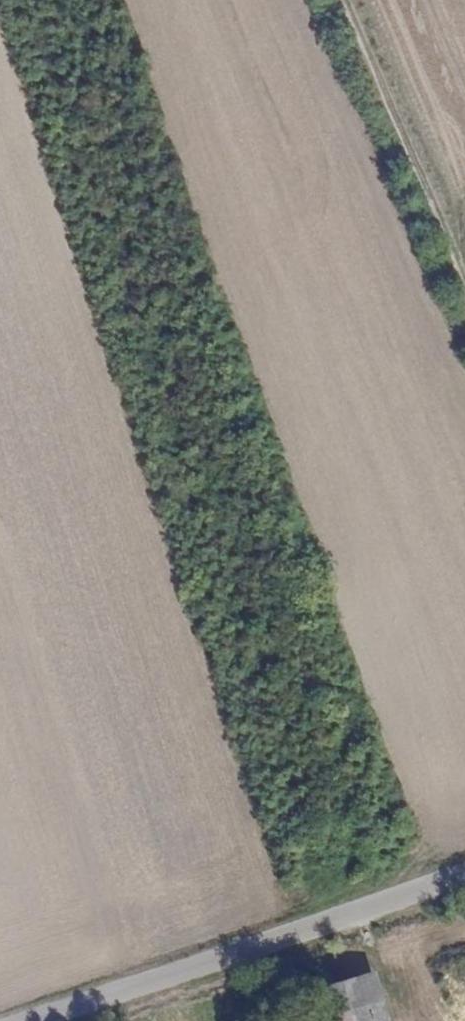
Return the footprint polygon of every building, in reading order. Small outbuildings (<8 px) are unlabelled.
[(317,995),(324,1020),(377,1020),(366,981),(317,995)]
